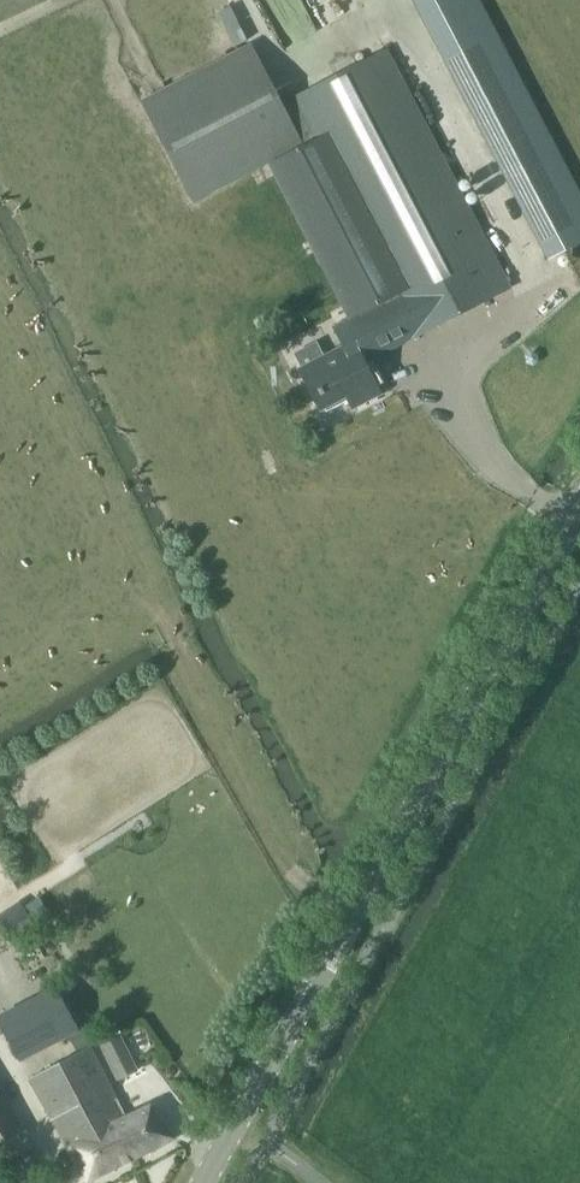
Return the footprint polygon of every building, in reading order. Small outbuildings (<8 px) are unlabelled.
[(579,242),(579,196),(478,0),(413,0),(548,259),(579,242)] [(509,288),(385,51),(282,104),(251,45),(140,103),(193,204),(272,163),(310,144),(390,298),(411,339),(509,288)] [(411,339),(390,298),(372,307),(334,327),(344,347),(300,370),(320,410),(346,396),(352,408),(380,394),(364,363),(411,339)] [(78,1030),(55,986),(0,1013),(0,1026),(18,1061),(78,1030)] [(118,1079),(138,1069),(121,1035),(101,1045),(118,1079)] [(114,1100),(117,1098),(88,1046),(28,1080),(86,1182),(128,1160),(109,1124),(123,1117),(114,1100)] [(128,1160),(174,1137),(151,1103),(123,1117),(109,1124),(128,1160)]
